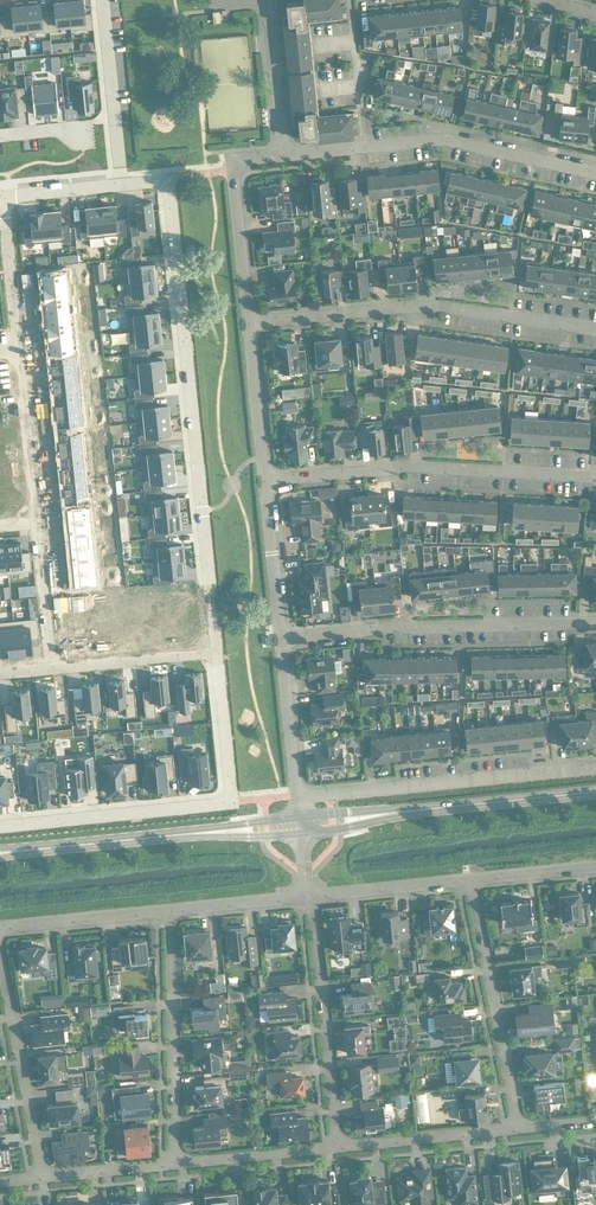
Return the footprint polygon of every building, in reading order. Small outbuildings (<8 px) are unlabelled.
[(48,15),(49,32),(58,31),(57,29),(61,29),(70,28),(70,30),(71,30),(68,0),(66,1),(66,0),(57,0),(57,1),(54,2),(55,11),(55,15),(48,15)] [(68,0),(71,30),(78,29),(84,28),(84,30),(87,30),(93,29),(91,13),(83,13),(82,8),(82,0),(70,0),(68,0)] [(286,3),(288,24),(284,25),(288,59),(291,59),(292,68),(310,66),(305,19),(339,16),(338,0),(310,0),(286,3)] [(468,34),(482,35),(491,36),(492,28),(494,4),(491,4),(491,2),(489,0),(487,0),(484,0),(482,1),(482,3),(479,3),(478,5),(477,20),(470,20),(468,34)] [(27,5),(25,5),(28,34),(29,34),(29,32),(41,31),(41,33),(49,32),(48,15),(40,16),(40,12),(39,3),(36,4),(36,2),(27,2),(27,5)] [(13,19),(5,20),(7,36),(21,35),(28,34),(25,5),(23,5),(23,4),(23,3),(17,3),(14,4),(14,6),(11,6),(12,15),(13,19)] [(203,14),(211,13),(211,3),(202,4),(203,14)] [(460,7),(446,8),(448,30),(448,33),(463,32),(460,7)] [(436,32),(448,30),(446,8),(433,9),(436,32)] [(519,40),(522,13),(519,13),(520,9),(510,8),(510,12),(507,11),(506,28),(499,27),(497,41),(510,43),(511,39),(519,40)] [(423,33),(436,32),(433,9),(421,11),(423,33)] [(220,23),(219,11),(212,12),(213,23),(220,23)] [(424,36),(423,33),(421,11),(408,12),(410,34),(410,37),(424,36)] [(410,42),(410,37),(410,34),(408,12),(395,13),(397,36),(398,43),(410,42)] [(385,37),(397,36),(395,13),(382,15),(385,37)] [(385,40),(385,37),(382,15),(368,16),(370,31),(362,32),(364,46),(372,45),(372,41),(385,40)] [(549,22),(533,20),(530,48),(546,50),(546,49),(552,50),(553,40),(547,40),(549,22)] [(560,28),(557,55),(566,56),(566,62),(579,63),(581,46),(582,37),(575,36),(576,30),(573,29),(573,27),(563,26),(563,28),(560,28)] [(587,67),(595,68),(595,39),(590,39),(589,48),(587,48),(586,57),(588,58),(587,67)] [(72,41),(65,42),(66,51),(73,51),(72,41)] [(449,45),(437,46),(439,60),(451,59),(450,59),(450,56),(449,45)] [(437,47),(425,48),(426,60),(438,61),(437,47)] [(466,55),(450,56),(450,59),(451,59),(452,63),(465,65),(466,55)] [(52,74),(60,73),(58,56),(51,57),(52,74)] [(458,68),(457,74),(464,76),(465,71),(463,68),(458,68)] [(392,81),(395,71),(387,69),(384,79),(377,78),(378,75),(371,73),(368,87),(375,89),(373,95),(373,96),(388,99),(392,81)] [(297,118),(299,139),(324,136),(325,140),(344,138),(344,134),(351,134),(350,116),(316,119),(311,72),(293,74),(294,83),(290,84),(294,118),(297,118)] [(31,75),(24,76),(26,101),(33,101),(34,115),(43,114),(43,118),(50,117),(50,113),(58,112),(55,83),(32,86),(31,75)] [(66,75),(65,75),(67,96),(75,95),(76,98),(77,112),(94,110),(92,96),(91,82),(81,83),(76,83),(75,75),(66,76),(66,75)] [(522,75),(521,81),(531,83),(532,77),(522,75)] [(534,75),(533,84),(541,85),(543,77),(534,75)] [(392,81),(388,99),(403,103),(407,85),(392,81)] [(422,88),(418,106),(433,110),(437,91),(439,86),(423,82),(422,88)] [(418,106),(422,88),(407,85),(403,103),(418,106)] [(10,116),(10,115),(16,114),(16,111),(25,110),(22,86),(14,87),(13,86),(4,87),(0,87),(0,117),(10,116)] [(481,101),(475,100),(477,89),(469,87),(467,98),(466,97),(462,116),(468,117),(468,118),(477,120),(481,101)] [(437,91),(433,110),(442,112),(448,113),(452,95),(437,91)] [(481,101),(477,120),(492,123),(499,94),(490,92),(488,103),(481,101)] [(504,106),(507,96),(499,94),(492,123),(507,126),(511,108),(504,106)] [(511,108),(507,126),(522,130),(528,101),(520,99),(518,109),(511,108)] [(534,113),(536,103),(528,101),(522,130),(537,133),(538,132),(537,132),(541,115),(534,113)] [(566,139),(572,139),(574,116),(561,115),(562,103),(555,103),(553,118),(560,119),(558,138),(559,138),(559,140),(566,141),(566,139)] [(587,117),(574,116),(572,139),(577,140),(577,142),(584,143),(584,141),(585,141),(587,121),(594,122),(595,107),(588,106),(587,117)] [(436,169),(424,171),(426,190),(438,189),(436,169)] [(415,191),(426,190),(424,171),(413,172),(415,191)] [(404,193),(415,191),(413,172),(402,173),(404,193)] [(461,193),(465,175),(456,173),(450,172),(449,178),(446,190),(444,200),(452,202),(454,192),(461,193)] [(392,194),(404,193),(402,173),(390,174),(392,194)] [(381,195),(392,194),(390,174),(379,175),(381,195)] [(369,196),(381,195),(379,175),(367,177),(369,196)] [(480,178),(465,175),(461,193),(468,195),(466,205),(474,207),(480,178)] [(335,191),(330,192),(327,190),(326,180),(324,181),(323,177),(313,178),(313,182),(310,182),(313,212),(327,210),(328,218),(337,217),(335,191)] [(354,178),(339,179),(342,205),(342,213),(351,212),(364,210),(363,194),(356,195),(355,191),(354,178)] [(495,181),(480,178),(474,207),(482,209),(484,198),(491,200),(495,181)] [(495,212),(503,214),(510,185),(495,181),(491,200),(497,201),(495,212)] [(258,188),(261,214),(272,212),(273,219),(292,217),(290,201),(283,202),(281,185),(278,186),(278,184),(269,185),(270,187),(258,188)] [(525,188),(510,185),(503,214),(511,215),(514,205),(521,207),(525,189),(525,188)] [(535,191),(530,213),(543,216),(548,194),(535,191)] [(543,216),(555,219),(560,196),(548,194),(543,216)] [(555,219),(567,222),(568,222),(573,199),(560,196),(555,219)] [(567,224),(580,227),(585,202),(573,199),(568,222),(567,222),(567,224)] [(137,218),(129,218),(131,235),(139,234),(139,230),(153,228),(150,201),(135,203),(137,218)] [(593,228),(593,227),(595,213),(595,204),(585,202),(580,227),(593,230),(593,228)] [(305,204),(296,204),(296,215),(306,214),(305,204)] [(115,205),(100,207),(103,236),(115,235),(117,235),(117,237),(126,236),(124,219),(116,220),(115,205)] [(87,223),(79,224),(79,225),(81,240),(89,240),(90,247),(104,245),(103,236),(100,207),(85,208),(87,223)] [(440,221),(439,209),(429,210),(429,217),(430,221),(440,221)] [(59,211),(44,212),(47,242),(59,241),(61,240),(62,242),(70,242),(70,240),(68,225),(61,225),(59,211)] [(31,228),(23,229),(25,246),(34,245),(33,243),(35,243),(47,242),(44,212),(30,214),(31,228)] [(463,215),(462,223),(469,224),(470,216),(463,215)] [(292,237),(291,231),(294,231),(293,221),(277,223),(278,230),(276,232),(263,233),(264,247),(274,246),(275,253),(294,251),(293,244),(295,244),(294,237),(292,237)] [(431,226),(424,227),(425,236),(432,235),(431,228),(431,226)] [(456,233),(455,226),(443,227),(444,235),(456,233)] [(331,227),(322,228),(323,236),(338,234),(337,229),(332,230),(331,227)] [(420,227),(413,228),(414,237),(421,236),(420,227)] [(479,231),(472,232),(473,240),(482,239),(482,231),(479,231)] [(367,234),(359,234),(359,242),(368,241),(367,234)] [(572,248),(570,255),(579,256),(580,249),(572,248)] [(510,250),(497,252),(499,274),(501,274),(501,275),(513,273),(512,262),(511,262),(511,257),(510,250)] [(486,275),(499,274),(497,252),(484,253),(486,275)] [(473,276),(486,275),(484,253),(471,254),(473,276)] [(461,278),(473,276),(471,254),(458,255),(461,278)] [(411,289),(416,288),(415,273),(422,272),(420,255),(412,256),(413,264),(399,266),(402,291),(411,290),(411,289)] [(448,279),(461,278),(458,255),(446,257),(448,279)] [(36,266),(48,264),(48,256),(35,257),(36,266)] [(133,258),(120,259),(121,268),(126,267),(127,280),(124,281),(154,278),(152,263),(138,265),(137,257),(133,258)] [(435,280),(448,279),(446,257),(433,258),(435,280)] [(348,271),(351,295),(367,293),(365,274),(372,273),(370,259),(355,260),(356,269),(354,271),(348,271)] [(393,292),(402,291),(399,266),(386,267),(385,259),(377,260),(379,277),(386,276),(387,291),(393,291),(393,292)] [(536,288),(539,266),(540,263),(527,261),(528,261),(527,261),(525,276),(524,276),(522,287),(534,289),(534,287),(536,288)] [(102,263),(93,264),(93,273),(103,272),(102,263)] [(549,290),(552,267),(539,266),(536,288),(549,290)] [(562,291),(565,269),(552,267),(549,290),(562,291)] [(320,271),(323,298),(325,298),(325,300),(333,299),(332,297),(338,296),(337,288),(339,286),(344,285),(343,270),(336,271),(335,269),(320,271)] [(574,293),(577,271),(565,269),(562,291),(574,293)] [(268,284),(270,303),(279,302),(279,304),(280,305),(286,304),(287,303),(287,301),(296,300),(294,282),(293,282),(292,270),(274,271),(275,280),(277,280),(277,283),(268,284)] [(42,274),(43,288),(69,285),(67,271),(42,274)] [(587,295),(590,273),(577,271),(574,293),(587,295)] [(595,296),(595,274),(590,273),(587,295),(595,296)] [(126,295),(123,295),(124,304),(141,302),(141,294),(155,293),(154,278),(124,281),(126,295)] [(70,298),(69,285),(43,288),(44,300),(70,298)] [(46,313),(71,311),(70,298),(44,300),(46,313)] [(142,306),(125,308),(126,316),(128,316),(129,330),(159,327),(157,312),(142,313),(142,306)] [(47,326),(73,323),(71,311),(46,313),(47,326)] [(74,336),(73,323),(47,326),(48,339),(74,336)] [(131,344),(128,344),(129,352),(146,351),(145,343),(160,342),(159,327),(129,330),(131,344)] [(400,333),(385,334),(386,341),(379,342),(380,356),(387,356),(388,363),(403,361),(403,359),(409,359),(408,346),(402,346),(400,333)] [(414,357),(428,358),(431,336),(417,334),(414,357)] [(75,350),(74,336),(48,339),(50,353),(75,350)] [(370,336),(355,337),(357,360),(358,368),(367,367),(380,366),(379,350),(372,351),(371,345),(370,336)] [(428,358),(440,360),(444,338),(431,336),(428,358)] [(440,360),(453,362),(456,340),(444,338),(440,360)] [(338,339),(315,341),(317,356),(315,356),(316,367),(327,366),(326,363),(340,362),(340,368),(350,367),(348,346),(339,347),(338,339)] [(453,362),(466,364),(469,342),(456,340),(453,362)] [(466,364),(478,366),(482,344),(469,342),(466,364)] [(297,370),(298,373),(307,372),(305,352),(299,353),(296,351),(296,343),(277,345),(277,352),(275,352),(276,366),(279,365),(279,372),(297,370)] [(478,366),(491,368),(494,345),(482,344),(478,366)] [(491,368),(504,369),(507,347),(494,345),(491,368)] [(521,380),(522,371),(530,373),(533,351),(519,349),(514,379),(521,380)] [(546,353),(533,351),(530,373),(543,374),(546,353)] [(147,353),(130,355),(130,364),(135,363),(137,376),(134,376),(163,373),(163,366),(162,359),(147,361),(147,353)] [(559,354),(546,353),(543,374),(555,376),(559,354)] [(571,356),(559,354),(555,376),(568,378),(571,356)] [(52,371),(77,369),(76,355),(50,357),(52,371)] [(581,380),(584,358),(571,356),(568,378),(581,380)] [(584,358),(581,380),(595,382),(595,377),(595,360),(584,358)] [(52,371),(53,385),(79,382),(77,369),(52,371)] [(135,390),(133,390),(134,398),(151,396),(150,389),(153,389),(165,387),(163,373),(134,376),(135,390)] [(403,379),(383,380),(384,389),(404,387),(403,379)] [(80,396),(79,382),(53,385),(54,398),(80,396)] [(309,387),(302,388),(303,397),(310,397),(309,387)] [(566,394),(575,396),(575,395),(576,388),(567,387),(566,394)] [(354,394),(344,395),(345,405),(355,404),(354,394)] [(56,412),(81,409),(80,396),(54,398),(56,412)] [(151,399),(134,401),(135,409),(137,409),(138,411),(139,422),(168,419),(167,405),(152,407),(151,399)] [(294,401),(282,402),(283,413),(296,412),(294,401)] [(577,405),(576,417),(584,418),(585,406),(577,405)] [(500,429),(498,406),(485,408),(487,430),(500,429)] [(487,430),(485,408),(472,409),(474,431),(487,430)] [(83,423),(81,409),(56,412),(57,426),(83,423)] [(474,431),(472,409),(459,410),(461,432),(474,431)] [(461,432),(459,410),(446,412),(448,434),(461,432)] [(448,434),(446,412),(433,413),(435,435),(448,434)] [(435,435),(433,413),(420,414),(422,436),(435,435)] [(395,450),(411,448),(409,432),(416,431),(415,415),(402,417),(403,424),(393,425),(395,450)] [(526,418),(511,417),(510,440),(524,441),(526,418)] [(538,419),(526,418),(524,441),(537,441),(538,419)] [(140,435),(138,436),(139,444),(156,442),(155,435),(170,433),(168,419),(139,422),(140,435)] [(551,420),(538,419),(537,441),(550,442),(551,420)] [(564,421),(551,420),(550,442),(563,443),(564,421)] [(577,421),(564,421),(563,443),(575,444),(577,421)] [(589,422),(577,421),(575,444),(587,444),(589,422)] [(372,424),(359,425),(361,439),(362,447),(369,446),(369,453),(384,451),(381,428),(381,423),(372,424)] [(285,452),(288,452),(289,461),(307,459),(306,443),(314,442),(313,427),(304,428),(304,425),(286,427),(287,436),(283,437),(285,452)] [(341,456),(343,455),(342,448),(355,446),(354,430),(341,432),(341,429),(322,431),(325,457),(331,456),(331,458),(333,459),(340,458),(341,457),(341,456)] [(60,448),(82,446),(81,432),(58,434),(60,448)] [(156,445),(139,447),(140,455),(142,455),(143,468),(173,465),(171,451),(157,453),(156,445)] [(61,462),(84,459),(82,446),(60,448),(61,462)] [(62,475),(85,473),(84,459),(61,462),(62,475)] [(145,481),(143,481),(143,490),(160,488),(160,481),(174,479),(173,465),(143,468),(145,481)] [(85,473),(62,475),(64,489),(86,486),(85,473)] [(88,500),(86,486),(64,489),(65,503),(88,500)] [(335,488),(326,489),(328,498),(336,497),(335,488)] [(161,491),(144,493),(145,501),(147,501),(148,515),(178,512),(176,497),(161,498),(161,491)] [(382,494),(366,496),(368,521),(378,519),(379,527),(392,525),(390,508),(383,508),(382,494)] [(344,512),(346,530),(359,529),(358,522),(368,521),(366,496),(350,498),(351,512),(344,512)] [(414,516),(416,497),(404,496),(403,516),(414,516)] [(426,517),(427,498),(416,497),(414,516),(426,517)] [(437,518),(438,498),(427,498),(426,517),(437,518)] [(448,519),(450,499),(438,498),(437,518),(448,519)] [(460,519),(461,500),(450,499),(448,519),(460,519)] [(461,500),(460,519),(471,520),(472,500),(461,500)] [(483,521),(484,501),(472,500),(471,520),(483,521)] [(290,503),(292,523),(301,522),(303,541),(319,539),(317,521),(321,520),(319,501),(290,503)] [(484,501),(483,521),(494,521),(496,502),(484,501)] [(513,503),(511,525),(524,526),(526,504),(513,503)] [(526,504),(524,526),(537,527),(539,504),(526,504)] [(539,504),(537,527),(550,527),(552,505),(539,504)] [(88,505),(66,507),(67,521),(90,519),(88,505)] [(552,505),(550,527),(563,528),(565,506),(552,505)] [(565,506),(563,528),(576,529),(578,507),(565,506)] [(150,529),(147,529),(148,537),(165,536),(164,528),(179,526),(178,512),(148,515),(150,529)] [(90,519),(67,521),(68,534),(91,532),(90,519)] [(91,532),(68,534),(70,547),(92,545),(91,532)] [(166,538),(149,540),(149,548),(152,548),(153,562),(183,559),(181,544),(166,546),(166,538)] [(340,542),(330,543),(331,553),(341,552),(340,542)] [(20,544),(5,545),(8,574),(24,572),(23,571),(31,570),(30,552),(21,553),(20,543),(20,544)] [(407,543),(400,544),(401,552),(408,551),(407,543)] [(92,545),(70,547),(71,560),(94,557),(92,545)] [(316,547),(307,548),(308,556),(317,555),(316,547)] [(373,560),(392,557),(400,557),(399,548),(372,551),(373,560)] [(343,554),(333,555),(335,568),(345,567),(343,554)] [(94,557),(71,560),(72,572),(95,570),(94,557)] [(154,576),(152,576),(153,585),(170,583),(169,575),(184,574),(183,559),(153,562),(154,576)] [(475,572),(470,572),(472,591),(482,590),(488,589),(486,571),(483,571),(482,560),(474,561),(475,572)] [(298,581),(302,613),(303,613),(304,615),(312,614),(311,612),(321,611),(320,599),(327,598),(323,562),(304,564),(305,580),(298,581)] [(559,592),(558,562),(550,562),(550,573),(543,573),(544,592),(559,592)] [(558,562),(559,592),(575,591),(575,590),(574,572),(567,572),(567,562),(558,562)] [(514,593),(513,574),(506,574),(506,563),(498,564),(498,574),(497,574),(498,593),(504,593),(514,593)] [(529,592),(528,563),(520,563),(520,574),(513,574),(514,593),(529,592)] [(528,563),(529,592),(544,592),(543,573),(537,573),(536,563),(528,563)] [(584,565),(582,582),(591,583),(589,601),(593,601),(593,603),(595,604),(595,566),(584,565)] [(439,569),(442,594),(457,592),(455,568),(439,569)] [(457,592),(472,591),(470,572),(456,574),(455,568),(457,592)] [(424,571),(427,595),(442,594),(439,569),(424,571)] [(95,570),(72,572),(74,586),(97,584),(95,570)] [(411,597),(427,595),(424,571),(409,572),(411,596),(411,597)] [(394,610),(392,596),(401,595),(399,576),(389,577),(390,579),(374,581),(375,587),(378,611),(394,610)] [(352,600),(360,599),(362,613),(378,611),(375,587),(365,588),(365,581),(350,582),(352,600)] [(21,597),(36,596),(34,584),(20,586),(21,597)] [(188,604),(174,606),(177,632),(192,630),(190,617),(197,617),(196,601),(188,601),(188,604)] [(177,632),(174,606),(161,607),(160,604),(153,605),(154,621),(161,620),(162,633),(177,632)] [(142,609),(128,610),(131,636),(146,635),(145,622),(151,621),(150,605),(142,606),(142,609)] [(348,606),(339,607),(341,621),(349,620),(348,606)] [(131,636),(128,610),(115,612),(114,609),(107,610),(108,626),(115,625),(116,638),(131,636)] [(83,615),(85,641),(100,640),(99,627),(105,626),(104,610),(96,611),(96,614),(83,615)] [(71,643),(85,641),(83,615),(69,616),(69,614),(61,614),(62,631),(69,630),(71,643)] [(36,618),(13,621),(16,656),(24,655),(24,653),(31,652),(30,638),(32,636),(38,636),(36,618)] [(0,622),(0,649),(1,655),(8,654),(8,657),(16,656),(13,621),(0,622)] [(586,643),(584,657),(578,656),(576,671),(583,672),(583,667),(595,669),(595,644),(586,643)] [(343,661),(351,660),(350,647),(342,648),(343,661)] [(563,654),(551,655),(552,674),(564,674),(563,654)] [(529,655),(517,656),(518,675),(529,675),(529,655)] [(540,655),(529,655),(529,675),(540,675),(540,655)] [(551,655),(540,655),(540,675),(552,674),(551,655)] [(472,676),(484,676),(483,656),(471,656),(472,676)] [(495,656),(483,656),(484,676),(495,676),(495,656)] [(506,656),(495,656),(495,676),(506,675),(506,656)] [(517,656),(506,656),(506,675),(518,675),(517,656)] [(316,683),(317,692),(334,690),(333,676),(335,676),(334,672),(341,672),(340,660),(333,661),(333,658),(317,659),(317,657),(308,658),(308,660),(306,660),(308,678),(317,677),(318,682),(316,683)] [(429,657),(416,658),(417,680),(430,680),(429,657)] [(442,657),(429,657),(430,680),(442,679),(442,657)] [(456,657),(442,657),(442,679),(450,679),(450,686),(457,686),(456,657)] [(391,658),(378,659),(378,681),(379,681),(391,681),(391,658)] [(404,658),(391,658),(391,681),(404,680),(404,658)] [(416,658),(404,658),(404,680),(417,680),(416,658)] [(379,684),(379,681),(378,681),(378,659),(364,659),(364,674),(357,674),(357,688),(365,688),(365,684),(379,684)] [(187,689),(177,690),(179,712),(190,711),(189,704),(203,702),(200,673),(185,674),(186,683),(187,689)] [(143,694),(145,718),(156,717),(154,705),(168,703),(166,676),(150,678),(152,690),(152,693),(143,694)] [(124,681),(108,682),(111,706),(125,705),(126,717),(137,716),(134,695),(125,696),(124,681)] [(74,701),(76,722),(86,721),(86,715),(100,713),(97,683),(81,685),(83,697),(83,700),(74,701)] [(54,688),(39,689),(42,719),(56,718),(57,724),(67,723),(65,702),(56,703),(56,700),(54,688)] [(5,708),(4,708),(7,732),(18,731),(16,719),(30,717),(27,691),(12,692),(13,704),(14,707),(5,708)] [(311,705),(313,724),(338,722),(337,709),(344,708),(342,694),(326,696),(327,704),(311,705)] [(378,697),(361,697),(361,705),(378,705),(378,697)] [(456,704),(448,704),(449,712),(457,712),(456,704)] [(578,746),(594,744),(593,730),(595,730),(595,712),(585,713),(586,720),(576,721),(578,746)] [(578,746),(576,721),(566,722),(565,715),(552,716),(554,734),(561,733),(562,747),(578,746)] [(528,722),(530,744),(544,743),(542,720),(528,722)] [(528,722),(515,723),(518,745),(530,744),(528,722)] [(515,723),(503,724),(505,747),(518,745),(515,723)] [(503,724),(490,726),(492,748),(505,747),(503,724)] [(180,725),(172,726),(173,736),(181,735),(180,725)] [(490,726),(477,727),(479,749),(492,748),(490,726)] [(435,731),(437,754),(451,752),(449,727),(434,729),(434,731),(435,731)] [(477,727),(464,728),(467,751),(479,749),(477,727)] [(371,745),(372,760),(386,759),(384,737),(384,734),(371,735),(370,728),(361,729),(363,746),(371,745)] [(434,731),(422,733),(424,755),(437,754),(435,731),(434,731)] [(422,733),(409,734),(412,756),(424,755),(422,733)] [(409,734),(397,735),(399,758),(412,756),(409,734)] [(397,735),(384,737),(386,759),(399,758),(397,735)] [(361,736),(344,738),(345,747),(354,746),(362,745),(361,736)] [(323,753),(316,753),(318,772),(343,770),(341,751),(339,751),(338,738),(322,739),(323,753)] [(0,745),(0,754),(14,753),(13,743),(0,745)] [(192,748),(178,749),(181,780),(189,779),(190,784),(208,782),(206,754),(192,755),(192,748)] [(147,777),(143,777),(144,789),(148,789),(148,791),(157,790),(157,791),(167,790),(166,779),(165,772),(173,771),(172,754),(157,756),(157,762),(145,763),(147,777)] [(66,775),(64,776),(65,786),(68,786),(69,796),(87,794),(86,788),(88,786),(94,785),(93,771),(91,756),(77,757),(78,767),(66,768),(66,775)] [(38,772),(25,773),(28,800),(49,798),(48,788),(56,787),(53,762),(37,763),(38,772)] [(104,767),(102,768),(103,778),(105,778),(107,793),(113,793),(113,794),(125,793),(124,781),(137,780),(135,763),(122,764),(122,763),(104,765),(104,767)] [(0,777),(0,802),(6,801),(6,797),(14,796),(12,781),(5,782),(4,777),(0,777)] [(558,903),(560,903),(562,920),(573,919),(574,926),(590,924),(588,904),(580,905),(579,893),(567,894),(567,892),(557,893),(558,903)] [(513,902),(500,904),(502,924),(516,922),(517,930),(536,928),(535,919),(532,920),(530,900),(520,902),(519,899),(513,900),(513,902)] [(448,928),(455,927),(456,938),(457,938),(455,920),(452,920),(452,913),(454,913),(453,904),(444,905),(444,907),(437,908),(437,905),(430,906),(430,912),(423,913),(423,912),(422,912),(424,936),(434,935),(434,934),(433,934),(432,930),(445,928),(445,929),(448,929),(448,928)] [(379,921),(380,933),(382,932),(383,939),(408,937),(406,918),(398,919),(397,912),(380,913),(381,920),(379,921)] [(329,919),(332,948),(352,946),(352,943),(364,942),(362,925),(350,926),(349,917),(329,919)] [(275,949),(295,947),(292,922),(290,923),(290,920),(282,920),(282,924),(279,924),(280,927),(272,928),(273,937),(264,938),(266,953),(275,952),(275,949)] [(246,937),(245,927),(225,929),(228,957),(240,956),(241,965),(257,963),(254,936),(246,937)] [(184,934),(187,958),(197,957),(198,964),(212,963),(211,956),(216,955),(215,939),(210,939),(209,931),(184,934)] [(119,948),(110,949),(113,972),(130,970),(129,961),(147,959),(145,938),(119,940),(119,948)] [(73,945),(75,963),(67,964),(68,981),(83,980),(82,974),(96,973),(95,959),(99,959),(98,951),(94,951),(93,944),(82,945),(82,944),(73,945)] [(555,945),(546,946),(548,956),(557,955),(555,945)] [(525,958),(543,956),(542,946),(524,948),(525,958)] [(29,952),(29,949),(20,950),(21,960),(19,960),(20,972),(32,971),(31,967),(43,966),(44,979),(56,977),(54,953),(45,953),(45,948),(36,949),(36,951),(29,952)] [(555,959),(556,967),(570,965),(570,958),(555,959)] [(370,962),(360,963),(360,968),(361,975),(361,976),(371,975),(370,962)] [(428,962),(418,963),(419,971),(429,970),(428,962)] [(510,968),(513,994),(526,993),(526,995),(539,994),(538,983),(533,984),(532,976),(541,976),(540,965),(510,968)] [(263,973),(256,974),(257,987),(264,986),(263,973)] [(416,982),(429,981),(428,973),(415,974),(416,982)] [(118,974),(108,975),(109,985),(119,984),(118,974)] [(222,977),(212,978),(213,990),(224,989),(222,977)] [(434,978),(437,1000),(440,1000),(440,1002),(448,1001),(448,999),(464,998),(463,986),(460,986),(460,981),(449,982),(449,977),(434,978)] [(343,1011),(373,1008),(370,982),(356,984),(357,992),(355,994),(339,996),(340,1006),(343,1006),(343,1011)] [(251,990),(243,990),(244,998),(252,997),(251,990)] [(267,1008),(268,1021),(296,1018),(294,998),(285,999),(284,991),(258,994),(260,1009),(267,1008)] [(61,994),(52,995),(54,1007),(62,1006),(61,994)] [(87,995),(66,996),(67,1007),(88,1005),(87,995)] [(208,1008),(192,1010),(193,1026),(207,1024),(207,1028),(218,1027),(217,1015),(225,1014),(223,997),(207,998),(208,1008)] [(518,1018),(515,1019),(516,1029),(519,1028),(519,1033),(528,1032),(528,1034),(538,1033),(538,1031),(549,1030),(548,1012),(550,1012),(550,1003),(534,1005),(534,1012),(518,1014),(518,1018)] [(109,1005),(101,1005),(102,1015),(110,1014),(109,1005)] [(86,1007),(78,1008),(79,1016),(87,1015),(86,1007)] [(119,1028),(127,1027),(127,1033),(135,1032),(135,1035),(148,1033),(146,1014),(134,1016),(134,1013),(129,1013),(128,1007),(112,1008),(113,1016),(118,1015),(119,1028)] [(444,1042),(471,1039),(469,1020),(460,1021),(459,1019),(458,1013),(433,1016),(435,1031),(443,1031),(444,1042)] [(67,1014),(41,1016),(42,1024),(32,1025),(34,1045),(63,1042),(62,1030),(69,1030),(67,1014)] [(405,1026),(404,1015),(390,1016),(391,1027),(405,1026)] [(254,1017),(245,1018),(246,1029),(255,1028),(254,1017)] [(577,1023),(566,1024),(567,1034),(578,1033),(577,1023)] [(347,1053),(347,1054),(348,1054),(364,1052),(362,1032),(370,1031),(369,1026),(362,1026),(346,1028),(346,1027),(345,1027),(345,1028),(348,1053),(347,1053)] [(300,1053),(298,1036),(284,1038),(283,1031),(266,1033),(267,1046),(274,1045),(276,1061),(286,1060),(285,1054),(300,1053)] [(222,1056),(220,1037),(192,1040),(194,1059),(201,1058),(202,1068),(220,1066),(219,1056),(222,1056)] [(572,1038),(554,1040),(555,1051),(573,1049),(572,1038)] [(102,1045),(92,1046),(93,1054),(103,1053),(102,1045)] [(149,1074),(147,1056),(137,1057),(137,1054),(139,1054),(138,1046),(123,1047),(125,1058),(119,1059),(121,1077),(149,1074)] [(458,1082),(479,1080),(478,1074),(481,1074),(480,1064),(477,1065),(477,1058),(470,1059),(469,1052),(452,1054),(453,1061),(451,1061),(452,1073),(457,1073),(458,1082)] [(553,1072),(551,1053),(526,1055),(526,1058),(524,1058),(525,1068),(527,1067),(528,1075),(553,1072)] [(55,1057),(55,1055),(38,1057),(41,1082),(58,1080),(57,1080),(63,1079),(62,1069),(56,1069),(56,1065),(58,1064),(57,1057),(55,1057)] [(377,1058),(378,1068),(388,1067),(388,1071),(397,1070),(396,1056),(377,1058)] [(352,1093),(372,1091),(371,1090),(378,1089),(377,1080),(371,1081),(370,1071),(376,1071),(375,1065),(369,1066),(369,1065),(349,1067),(350,1075),(347,1076),(348,1085),(351,1085),(352,1093)] [(94,1070),(85,1071),(87,1085),(95,1084),(94,1070)] [(239,1071),(229,1072),(229,1081),(239,1080),(239,1071)] [(281,1097),(304,1094),(302,1078),(287,1080),(286,1071),(266,1073),(268,1087),(280,1086),(281,1097)] [(68,1085),(83,1084),(82,1072),(67,1074),(68,1085)] [(583,1077),(575,1078),(576,1088),(583,1087),(583,1077)] [(204,1086),(195,1087),(195,1094),(193,1094),(193,1097),(191,1097),(192,1104),(194,1104),(194,1106),(198,1106),(198,1108),(207,1107),(207,1105),(222,1103),(220,1087),(225,1086),(224,1078),(204,1080),(204,1086)] [(533,1089),(536,1114),(550,1112),(549,1101),(564,1099),(562,1082),(534,1085),(534,1089),(533,1089)] [(66,1084),(47,1085),(47,1093),(66,1092),(66,1084)] [(136,1094),(135,1087),(113,1089),(115,1105),(122,1105),(123,1116),(149,1114),(147,1093),(136,1094)] [(445,1099),(457,1098),(462,1097),(461,1090),(445,1092),(445,1099)] [(251,1103),(261,1102),(260,1092),(250,1093),(251,1103)] [(409,1094),(394,1095),(395,1103),(406,1102),(410,1102),(409,1094)] [(462,1097),(457,1098),(459,1120),(467,1120),(467,1121),(486,1119),(484,1094),(464,1096),(464,1097),(462,1097)] [(48,1105),(49,1124),(79,1121),(77,1102),(73,1103),(73,1097),(56,1099),(57,1105),(48,1105)] [(364,1117),(354,1118),(356,1132),(384,1130),(382,1108),(378,1109),(377,1102),(360,1103),(361,1111),(363,1110),(364,1117)] [(279,1141),(309,1138),(307,1118),(296,1119),(296,1111),(270,1113),(272,1129),(278,1129),(279,1141)] [(191,1129),(192,1139),(195,1139),(195,1146),(209,1144),(209,1148),(220,1147),(219,1133),(226,1132),(225,1117),(208,1119),(209,1127),(191,1129)] [(115,1128),(116,1135),(125,1134),(126,1149),(116,1150),(117,1157),(128,1156),(128,1155),(150,1152),(147,1125),(115,1128)] [(87,1131),(63,1134),(64,1141),(53,1143),(56,1163),(85,1160),(83,1148),(88,1147),(87,1131)] [(11,1165),(9,1146),(0,1147),(0,1166),(11,1165)] [(592,1154),(593,1159),(589,1159),(588,1156),(577,1157),(579,1176),(577,1176),(579,1190),(595,1188),(595,1153),(592,1154)] [(556,1197),(567,1196),(565,1173),(555,1174),(553,1158),(533,1160),(534,1168),(531,1169),(533,1189),(536,1188),(537,1194),(556,1192),(556,1197)] [(493,1200),(509,1198),(509,1192),(521,1191),(518,1161),(498,1163),(499,1177),(491,1178),(493,1200)] [(445,1169),(448,1197),(456,1197),(457,1204),(477,1203),(474,1174),(466,1175),(465,1167),(445,1169)] [(414,1204),(428,1204),(427,1196),(431,1196),(428,1171),(420,1171),(420,1177),(398,1179),(400,1199),(413,1198),(414,1204)] [(386,1203),(384,1185),(371,1186),(370,1176),(359,1178),(359,1180),(351,1181),(353,1204),(372,1204),(386,1203)] [(327,1181),(318,1182),(317,1180),(308,1181),(309,1183),(299,1184),(300,1190),(297,1190),(298,1199),(300,1199),(301,1204),(329,1202),(327,1181)] [(285,1195),(276,1196),(275,1187),(266,1188),(266,1187),(264,1184),(254,1185),(254,1188),(254,1190),(251,1191),(252,1200),(255,1199),(255,1204),(286,1204),(285,1195)] [(223,1192),(217,1192),(217,1189),(215,1190),(215,1193),(204,1194),(205,1204),(224,1204),(223,1192)] [(223,1192),(224,1204),(238,1204),(236,1190),(223,1192)]
